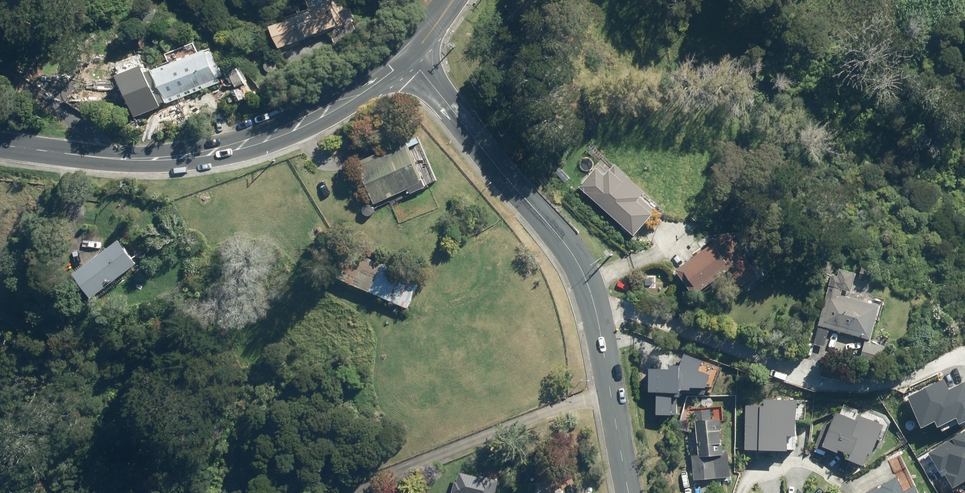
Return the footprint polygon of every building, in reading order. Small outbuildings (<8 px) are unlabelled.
[(349,18),(340,22),(330,1),(312,7),(314,12),(264,29),(272,51),(330,31),(337,50),(358,43),(349,18)] [(213,86),(199,52),(147,74),(149,79),(144,81),(153,103),(159,100),(169,124),(188,115),(181,99),(213,86)] [(353,162),(371,203),(404,188),(407,193),(422,185),(403,138),(353,162)] [(574,190),(630,240),(649,218),(633,204),(641,195),(622,179),(618,184),(605,173),(600,178),(592,171),(574,190)] [(726,234),(673,272),(691,298),(719,278),(731,294),(755,276),(726,234)] [(84,297),(132,262),(114,238),(66,273),(84,297)] [(341,246),(328,274),(404,307),(416,279),(341,246)] [(816,327),(868,342),(878,307),(838,296),(840,291),(848,293),(853,275),(837,271),(835,278),(830,276),(816,327)] [(884,349),(863,343),(858,363),(878,369),(884,349)] [(712,365),(703,362),(697,378),(707,381),(712,365)] [(659,414),(677,414),(677,390),(673,390),(673,370),(651,370),(651,391),(658,391),(659,414)] [(890,421),(885,415),(863,406),(860,411),(844,404),(840,414),(835,411),(829,423),(824,421),(813,448),(818,449),(819,446),(835,453),(836,449),(848,454),(846,459),(861,466),(866,454),(869,455),(875,440),(881,442),(890,421)] [(696,453),(689,454),(692,480),(728,476),(725,450),(721,450),(720,442),(717,443),(716,429),(718,429),(717,420),(721,420),(720,406),(691,408),(692,420),(693,419),(696,453)] [(552,477),(522,486),(524,492),(560,492),(558,487),(556,488),(552,477)] [(913,485),(902,490),(895,477),(862,492),(916,492),(913,485)]
